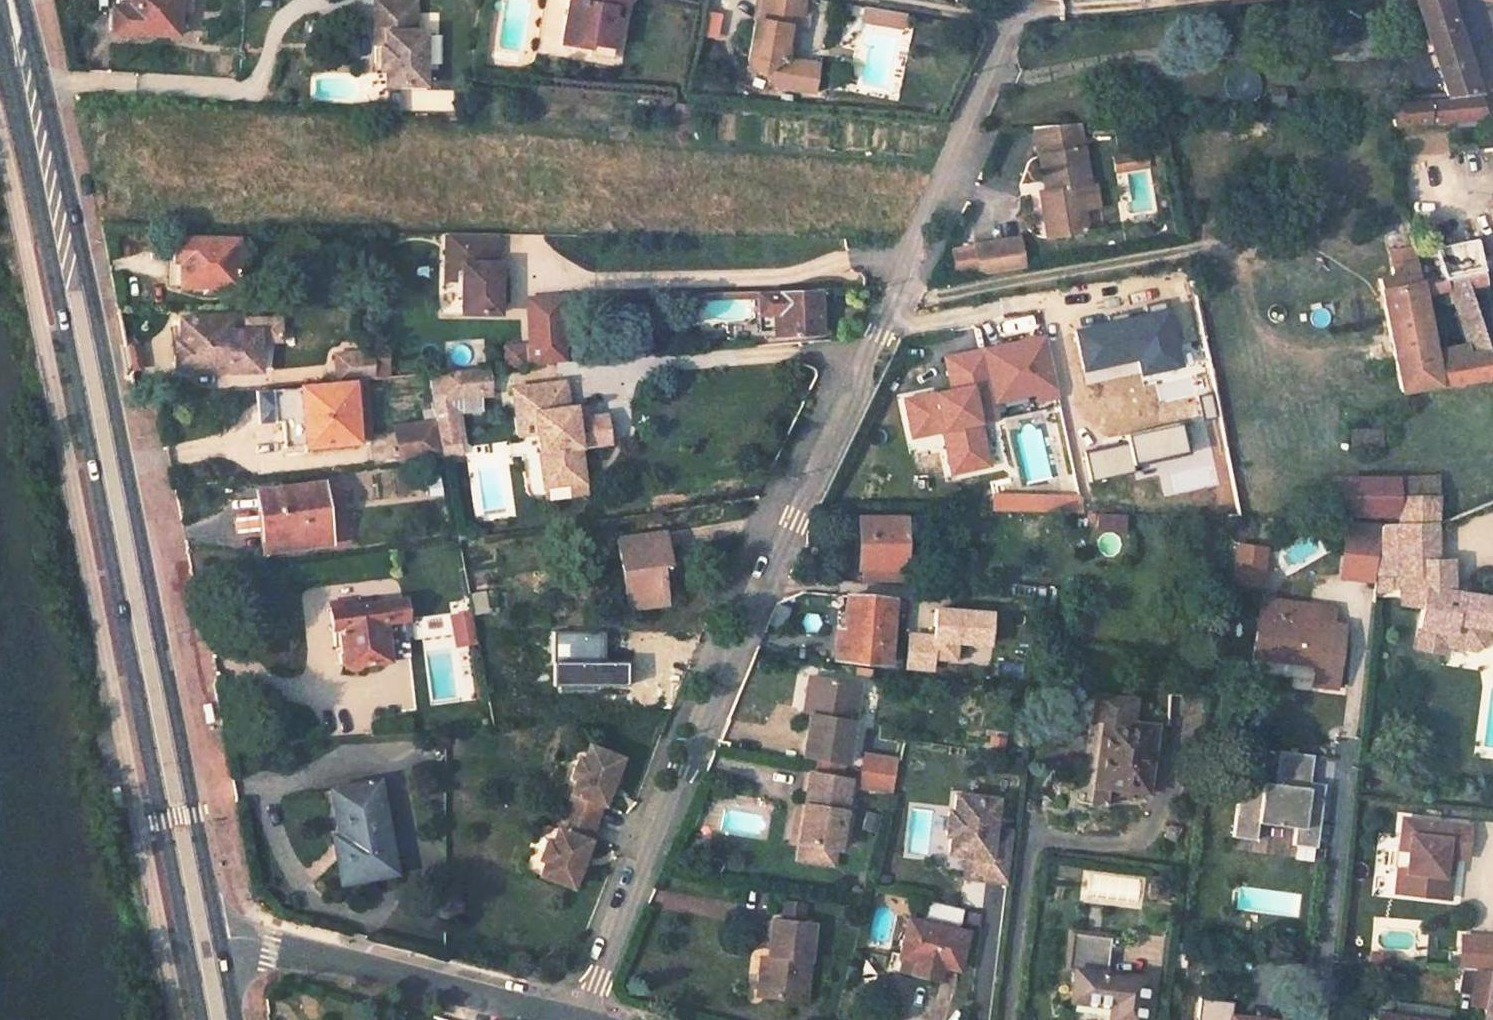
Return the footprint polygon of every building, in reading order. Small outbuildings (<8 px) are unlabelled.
[(128,8),(110,7),(109,29),(114,33),(174,35),(176,0),(128,0),(128,8)] [(110,7),(128,8),(128,0),(110,0),(110,7)] [(175,14),(191,16),(192,0),(176,0),(175,14)] [(620,12),(629,8),(634,9),(635,0),(580,0),(580,4),(579,4),(574,3),(569,28),(575,29),(572,49),(594,53),(595,48),(619,52),(624,22),(618,21),(620,12)] [(790,48),(798,49),(801,30),(805,31),(810,0),(771,0),(768,23),(762,22),(757,55),(765,56),(762,74),(771,76),(779,85),(808,92),(813,64),(796,61),(788,59),(790,48)] [(1443,96),(1454,95),(1478,93),(1446,0),(1410,0),(1443,96)] [(421,1),(381,1),(381,33),(392,33),(391,47),(387,47),(387,70),(392,70),(392,85),(429,86),(430,33),(420,32),(421,1)] [(872,25),(910,32),(912,18),(874,11),(872,25)] [(569,28),(565,48),(572,49),(575,29),(569,28)] [(392,33),(381,33),(380,47),(387,47),(391,47),(392,33)] [(619,52),(595,48),(594,53),(594,56),(617,60),(619,52)] [(757,55),(753,72),(762,74),(765,56),(757,55)] [(813,64),(808,92),(818,94),(824,66),(813,64)] [(1268,107),(1281,106),(1280,91),(1267,92),(1268,107)] [(1385,104),(1390,128),(1486,120),(1478,93),(1454,95),(1455,98),(1385,104)] [(1289,108),(1311,106),(1310,99),(1288,100),(1289,108)] [(1089,184),(1079,123),(1036,130),(1045,192),(1040,193),(1044,214),(1051,213),(1056,238),(1088,232),(1083,208),(1079,186),(1089,184)] [(1089,184),(1079,186),(1083,208),(1099,205),(1095,183),(1089,184)] [(1044,214),(1048,239),(1056,238),(1051,213),(1044,214)] [(495,236),(446,235),(445,266),(457,265),(456,281),(461,281),(461,315),(498,316),(499,266),(494,265),(495,236)] [(1020,238),(1006,240),(1010,269),(1025,267),(1020,238)] [(1006,240),(976,244),(980,274),(1010,269),(1006,240)] [(236,241),(172,241),(172,263),(178,263),(178,288),(236,288),(236,241)] [(1387,253),(1389,266),(1417,262),(1414,249),(1387,253)] [(1484,274),(1492,272),(1492,261),(1483,263),(1484,274)] [(366,263),(366,274),(379,273),(380,262),(366,263)] [(1379,293),(1422,285),(1417,262),(1389,266),(1391,277),(1377,280),(1379,293)] [(457,265),(445,266),(445,281),(456,281),(457,265)] [(1464,277),(1469,289),(1485,286),(1482,274),(1464,277)] [(1422,285),(1379,293),(1386,322),(1428,314),(1425,297),(1448,292),(1452,306),(1456,304),(1458,304),(1473,302),(1469,289),(1464,277),(1422,285)] [(770,336),(820,335),(818,293),(768,296),(770,331),(770,336)] [(756,297),(758,332),(770,331),(768,296),(756,297)] [(560,299),(526,299),(531,365),(566,362),(560,299)] [(1456,304),(1452,306),(1457,322),(1478,318),(1473,302),(1458,304),(1456,304)] [(1170,307),(1072,328),(1081,370),(1136,358),(1140,375),(1183,366),(1170,307)] [(1428,314),(1386,322),(1393,357),(1436,350),(1431,327),(1428,314)] [(1492,379),(1492,362),(1478,318),(1457,322),(1464,346),(1436,351),(1436,350),(1393,357),(1393,358),(1400,394),(1492,379)] [(228,319),(179,320),(180,340),(173,340),(174,369),(229,367),(229,373),(259,372),(258,338),(258,333),(245,334),(228,334),(228,319)] [(281,320),(250,321),(245,327),(245,334),(258,333),(258,338),(281,338),(281,320)] [(1042,335),(983,349),(995,405),(1054,391),(1042,335)] [(936,393),(904,399),(911,431),(925,429),(926,433),(942,430),(946,451),(954,453),(958,471),(988,465),(979,422),(998,418),(995,405),(983,349),(945,358),(954,400),(938,404),(936,393)] [(356,355),(321,358),(324,383),(358,380),(356,355)] [(479,370),(426,374),(431,402),(456,400),(456,395),(481,393),(479,370)] [(563,382),(511,390),(515,417),(534,414),(537,433),(543,478),(583,472),(580,447),(609,443),(605,415),(585,418),(584,407),(567,409),(563,382)] [(365,384),(353,385),(357,440),(355,442),(370,441),(365,384)] [(353,385),(299,390),(302,420),(281,422),(283,449),(355,442),(357,440),(353,385)] [(534,414),(515,417),(518,436),(537,433),(534,414)] [(1126,442),(1084,451),(1090,481),(1134,470),(1133,465),(1190,452),(1182,421),(1124,434),(1126,442)] [(435,425),(396,429),(400,464),(442,459),(435,425)] [(1350,429),(1349,448),(1380,449),(1381,429),(1350,429)] [(954,453),(946,451),(951,473),(958,471),(954,453)] [(583,472),(543,478),(545,489),(585,483),(583,472)] [(424,496),(440,495),(439,477),(423,477),(424,496)] [(1398,479),(1398,498),(1437,496),(1435,478),(1398,479)] [(1340,480),(1341,516),(1397,518),(1398,498),(1398,479),(1340,480)] [(319,487),(255,495),(263,554),(328,545),(319,487)] [(1079,514),(1079,494),(988,492),(988,512),(1079,514)] [(1397,518),(1398,523),(1434,525),(1437,496),(1398,498),(1397,518)] [(1123,554),(1123,514),(1093,514),(1093,555),(1123,554)] [(860,519),(860,569),(902,569),(902,520),(860,519)] [(1377,527),(1348,523),(1344,553),(1373,557),(1377,527)] [(1434,525),(1398,523),(1381,523),(1376,568),(1390,569),(1399,569),(1401,603),(1422,607),(1415,648),(1443,653),(1444,646),(1474,650),(1480,642),(1482,629),(1492,631),(1492,600),(1445,592),(1447,561),(1432,560),(1433,547),(1434,525)] [(613,541),(624,614),(665,607),(658,569),(666,568),(660,532),(613,541)] [(1260,548),(1233,545),(1229,581),(1256,584),(1260,548)] [(1373,557),(1344,553),(1341,575),(1371,580),(1373,557)] [(658,569),(665,607),(672,605),(666,568),(658,569)] [(1390,569),(1376,568),(1375,583),(1389,584),(1390,569)] [(836,632),(833,658),(886,662),(892,602),(846,599),(843,631),(836,632)] [(1309,606),(1260,599),(1252,656),(1314,666),(1311,683),(1334,686),(1343,626),(1329,624),(1307,620),(1309,606)] [(379,603),(329,610),(331,630),(339,629),(343,657),(338,661),(339,667),(343,672),(349,671),(352,665),(386,660),(379,603)] [(904,628),(900,670),(931,672),(932,659),(954,661),(956,645),(987,648),(990,610),(927,605),(925,630),(904,628)] [(1331,609),(1309,606),(1307,620),(1329,624),(1331,609)] [(472,613),(459,615),(464,644),(477,642),(472,613)] [(808,677),(803,712),(809,713),(815,678),(808,677)] [(809,713),(802,756),(847,763),(860,686),(815,678),(809,713)] [(1094,697),(1091,720),(1102,722),(1093,787),(1107,788),(1147,794),(1155,728),(1131,725),(1133,702),(1094,697)] [(620,764),(587,750),(581,765),(575,763),(567,781),(574,784),(568,798),(569,799),(555,835),(554,835),(548,848),(543,846),(535,865),(541,868),(535,881),(570,895),(620,764)] [(1312,756),(1278,752),(1274,785),(1262,783),(1261,786),(1239,784),(1231,838),(1255,841),(1257,823),(1295,828),(1292,846),(1316,849),(1324,786),(1309,783),(1312,756)] [(901,762),(863,756),(861,772),(898,778),(901,762)] [(835,768),(811,763),(809,774),(834,779),(835,768)] [(858,788),(894,794),(898,778),(861,772),(858,788)] [(804,808),(798,842),(838,849),(850,781),(834,779),(809,774),(804,808)] [(377,782),(334,789),(343,834),(337,835),(346,883),(393,875),(377,782)] [(1093,787),(1093,804),(1104,805),(1107,788),(1093,787)] [(334,789),(327,790),(337,835),(343,834),(334,789)] [(964,857),(982,859),(980,882),(1009,886),(1015,834),(993,832),(997,803),(955,798),(953,814),(946,814),(943,837),(949,837),(947,855),(964,857)] [(797,807),(791,841),(798,842),(804,808),(797,807)] [(1469,827),(1404,820),(1402,837),(1410,837),(1409,852),(1407,872),(1398,872),(1396,894),(1441,898),(1445,856),(1454,857),(1466,858),(1469,827)] [(337,835),(329,836),(338,885),(346,883),(337,835)] [(1410,837),(1402,837),(1401,852),(1409,852),(1410,837)] [(838,849),(798,842),(795,861),(835,868),(838,849)] [(1454,857),(1445,856),(1441,898),(1449,899),(1454,857)] [(964,857),(961,880),(980,882),(982,859),(964,857)] [(830,888),(843,889),(845,876),(832,874),(830,888)] [(1152,876),(1150,897),(1174,901),(1176,880),(1152,876)] [(918,923),(907,921),(896,970),(937,980),(940,967),(957,970),(965,934),(957,932),(962,911),(924,902),(918,923)] [(766,959),(762,998),(805,1003),(813,926),(770,921),(766,959)] [(1462,937),(1459,970),(1463,970),(1477,971),(1491,972),(1492,972),(1492,939),(1462,937)] [(759,959),(755,997),(762,998),(766,959),(759,959)] [(1459,995),(1473,997),(1472,1001),(1486,1004),(1491,972),(1477,971),(1463,970),(1459,995)] [(1072,1005),(1109,1008),(1108,1019),(1142,1019),(1147,979),(1075,972),(1072,1005)] [(1483,1019),(1492,1019),(1492,972),(1491,972),(1486,1004),(1483,1019)] [(1368,1019),(1376,1019),(1379,1000),(1370,999),(1368,1019)] [(1417,1006),(1379,1000),(1376,1019),(1415,1019),(1417,1006)] [(1450,1010),(1417,1006),(1415,1019),(1448,1019),(1450,1010)]
